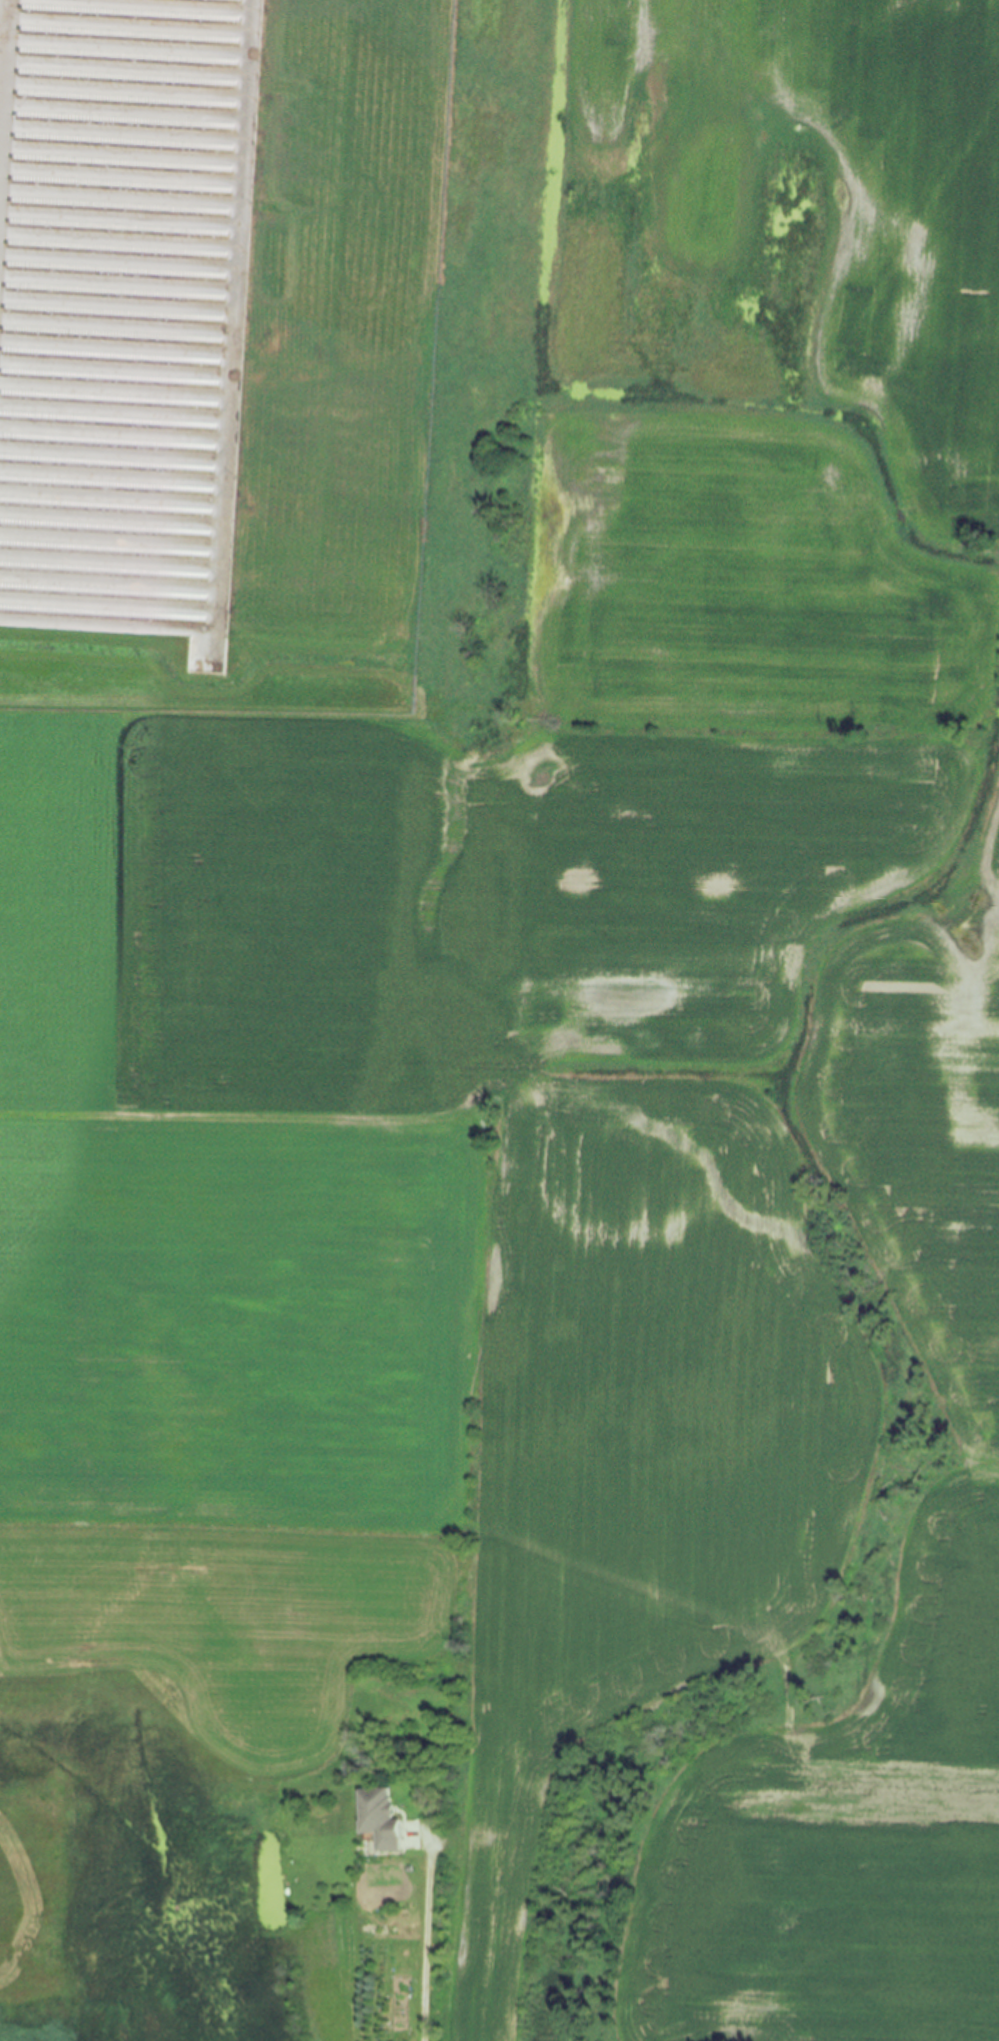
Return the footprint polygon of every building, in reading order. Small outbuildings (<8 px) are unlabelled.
[(382,1834),(366,1835),(365,1793),(399,1791),(400,1821),(407,1820),(408,1853),(383,1854),(382,1834)]
